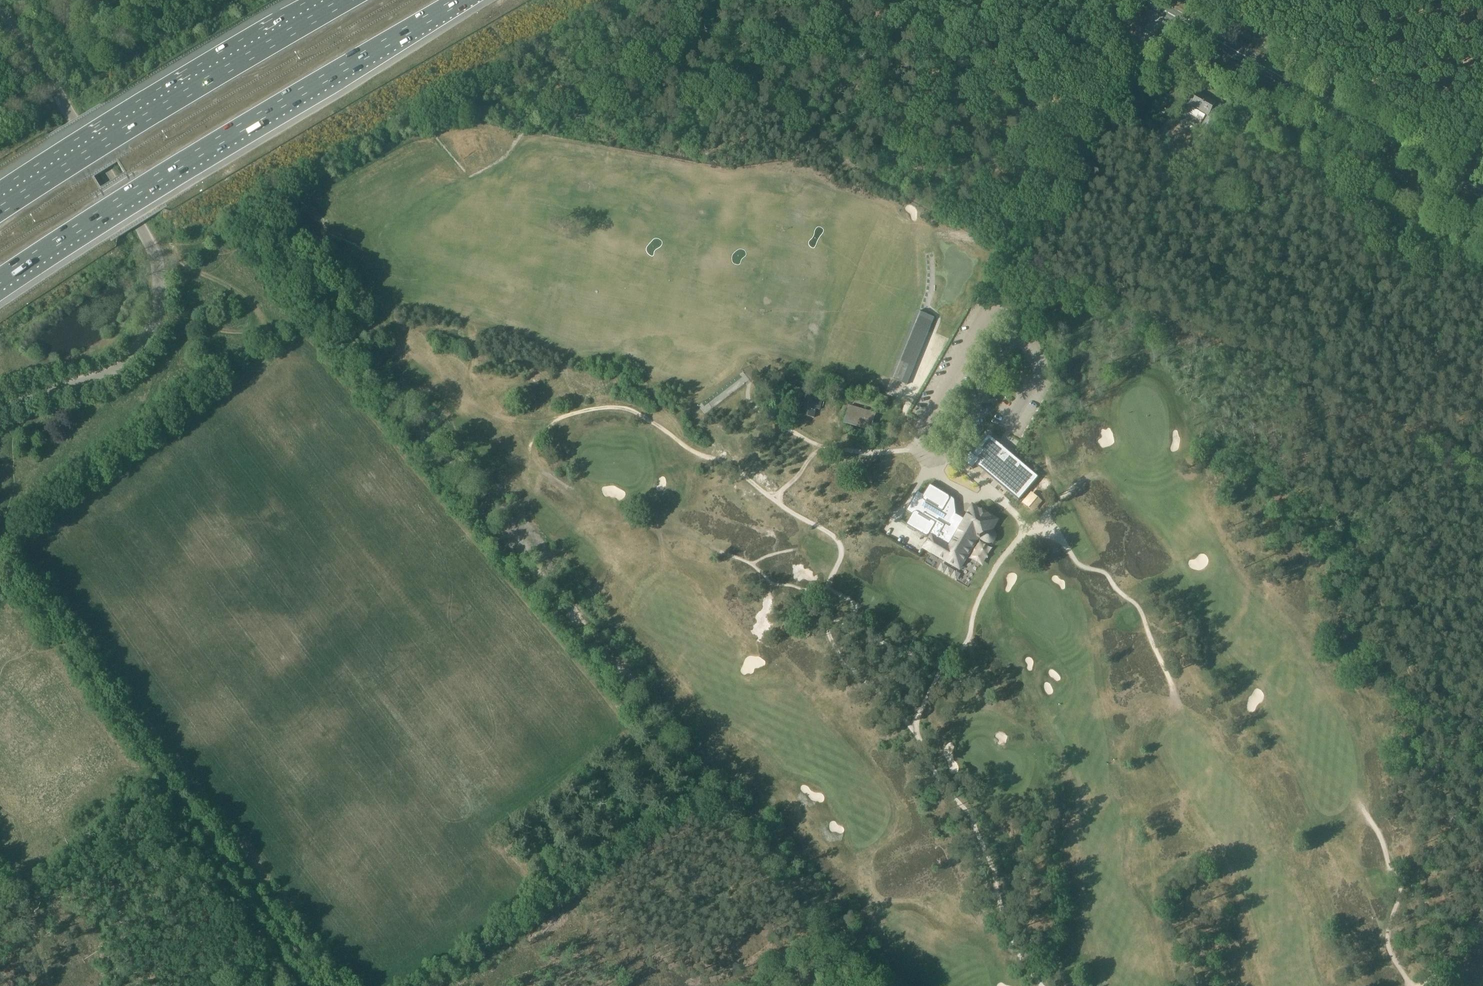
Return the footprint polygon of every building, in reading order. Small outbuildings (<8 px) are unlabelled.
[(1208,116),(1216,103),(1199,93),(1191,106),(1193,107),(1190,113),(1195,117),(1197,115),(1204,119),(1206,115),(1208,116)] [(1216,121),(1208,116),(1200,129),(1208,134),(1216,121)] [(1200,135),(1194,144),(1198,146),(1203,137),(1200,135)] [(934,319),(916,311),(889,379),(907,386),(934,319)] [(822,400),(813,398),(804,397),(801,415),(806,416),(805,421),(817,423),(820,409),(822,400)] [(848,406),(844,420),(871,428),(875,414),(848,406)] [(971,452),(965,459),(965,460),(965,461),(965,462),(973,469),(974,467),(978,467),(980,468),(1019,500),(1039,477),(989,435),(973,454),(971,452)] [(912,514),(906,525),(924,536),(925,536),(926,536),(927,536),(928,536),(929,535),(930,534),(932,535),(931,536),(930,537),(929,538),(923,548),(960,570),(979,539),(979,538),(981,539),(980,540),(986,543),(987,543),(989,544),(990,544),(992,543),(993,543),(994,542),(995,541),(996,539),(996,538),(997,536),(996,535),(996,534),(995,532),(994,531),(993,530),(999,519),(972,503),(964,518),(958,515),(957,515),(957,514),(956,514),(956,513),(956,512),(955,501),(954,500),(954,499),(953,499),(953,498),(930,485),(923,495),(918,492),(906,511),(912,514)] [(1031,508),(1038,499),(1032,494),(1025,503),(1031,508)]
